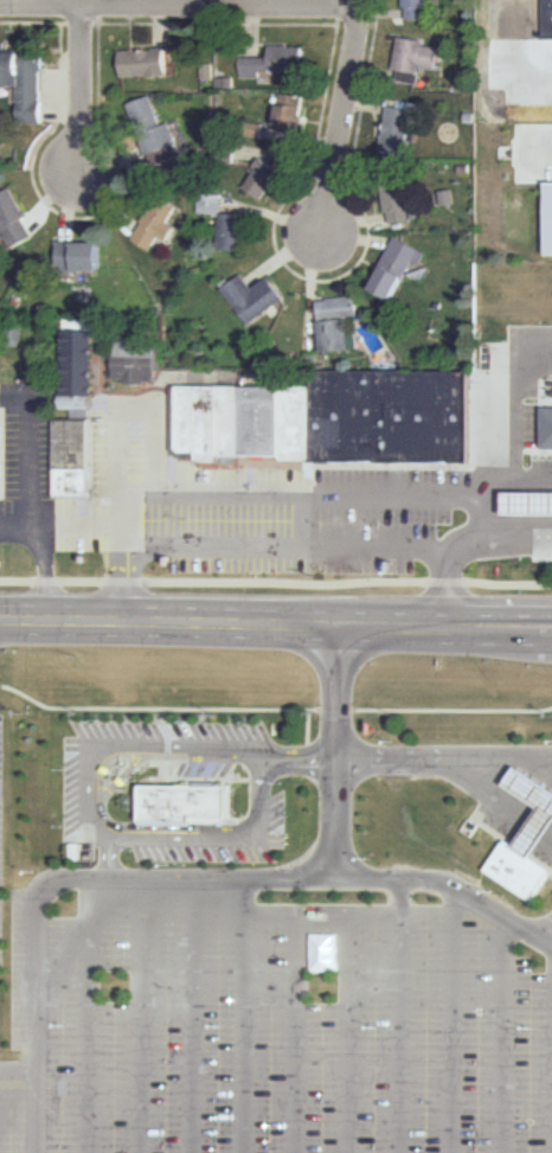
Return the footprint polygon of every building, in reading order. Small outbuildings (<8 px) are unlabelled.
[(402,8),(402,0),(436,0),(436,7),(425,7),(425,19),(407,18),(407,8),(402,8)] [(544,40),(544,0),(551,0),(551,40),(544,40)] [(399,36),(392,78),(421,83),(423,66),(441,69),(444,47),(426,45),(428,40),(399,36)] [(121,49),(124,79),(172,73),(168,41),(121,49)] [(270,45),(270,57),(242,57),(242,73),(306,73),(306,45),(270,45)] [(18,87),(0,86),(0,49),(45,51),(44,127),(17,126),(18,87)] [(281,92),(275,129),(302,133),(308,97),(281,92)] [(130,104),(148,155),(180,143),(173,122),(163,126),(153,97),(130,104)] [(387,104),(379,152),(407,156),(416,109),(387,104)] [(184,155),(178,143),(149,155),(154,167),(184,155)] [(263,158),(243,187),(264,203),(284,173),(263,158)] [(381,178),(389,226),(419,223),(412,173),(381,178)] [(543,181),(551,181),(551,256),(546,256),(543,181)] [(2,231),(14,254),(41,239),(13,184),(0,191),(0,232),(2,231)] [(443,205),(454,203),(451,190),(440,192),(443,205)] [(200,191),(200,214),(222,214),(223,192),(200,191)] [(156,197),(131,238),(150,250),(175,207),(156,197)] [(218,250),(222,214),(250,214),(246,252),(218,250)] [(397,236),(371,287),(396,299),(422,248),(397,236)] [(60,242),(60,276),(105,275),(105,241),(60,242)] [(222,288),(249,326),(288,297),(271,275),(253,288),(243,273),(222,288)] [(319,299),(327,354),(364,350),(357,294),(319,299)] [(66,316),(69,396),(64,396),(64,409),(92,408),(92,397),(101,396),(100,337),(105,337),(105,316),(66,316)] [(118,339),(118,380),(159,380),(158,331),(146,331),(146,339),(118,339)] [(470,461),(313,462),(314,386),(314,370),(470,371),(470,461)] [(199,386),(180,386),(179,448),(182,453),(199,451),(199,386)] [(219,386),(199,386),(199,451),(199,462),(222,465),(222,461),(219,386)] [(240,386),(219,386),(222,461),(240,461),(240,386)] [(282,386),(240,386),(240,461),(281,462),(282,386)] [(314,386),(282,386),(281,462),(313,462),(314,386)] [(531,404),(551,404),(551,448),(529,448),(531,404)] [(57,421),(57,497),(92,497),(92,421),(57,421)] [(506,492),(551,492),(551,515),(506,515),(506,492)] [(240,766),(240,806),(134,806),(134,766),(240,766)] [(521,767),(551,788),(551,827),(533,856),(519,846),(544,808),(508,784),(521,767)] [(533,856),(551,868),(551,873),(533,902),(486,871),(508,839),(519,846),(533,856)]
